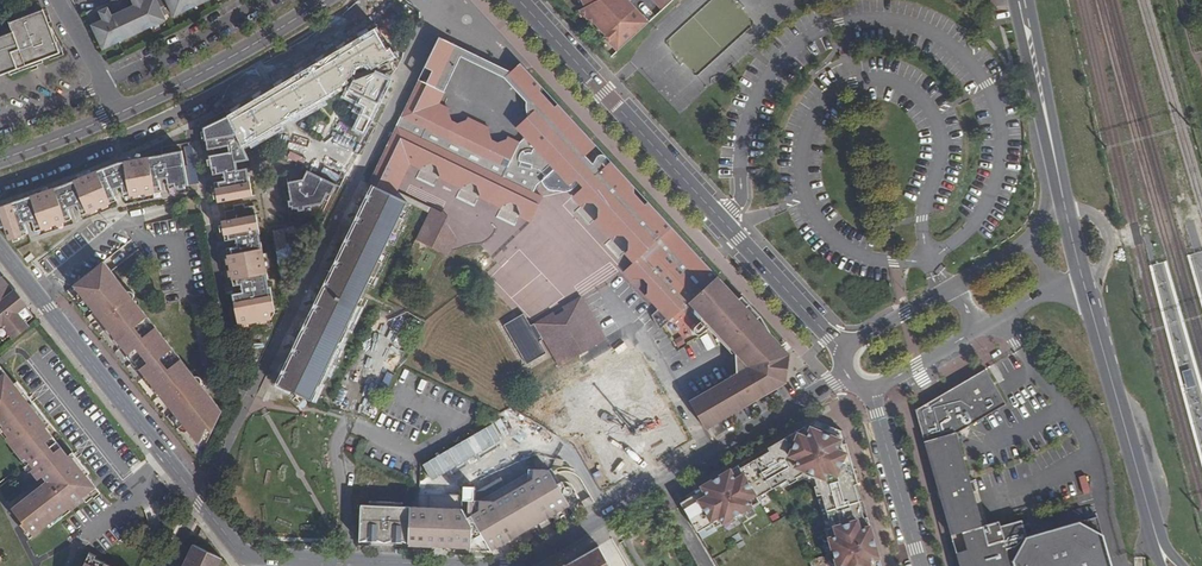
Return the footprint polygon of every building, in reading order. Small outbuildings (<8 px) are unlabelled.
[(85,13),(101,48),(165,18),(164,15),(171,12),(172,14),(203,0),(147,0),(148,3),(132,10),(127,0),(112,0),(109,1),(117,18),(101,25),(93,9),(85,13)] [(586,7),(580,9),(593,24),(595,22),(606,34),(604,36),(611,43),(613,41),(621,49),(649,23),(629,2),(631,0),(582,0),(586,7)] [(663,10),(674,0),(653,0),(663,10)] [(107,7),(99,12),(103,20),(111,16),(107,7)] [(35,62),(32,56),(40,53),(42,59),(59,53),(49,26),(43,10),(10,23),(14,35),(0,41),(0,75),(35,62)] [(282,83),(276,86),(276,87),(281,96),(292,91),(297,100),(293,102),(299,112),(301,115),(316,107),(314,103),(348,83),(347,79),(351,76),(351,72),(353,69),(356,66),(359,64),(363,64),(366,64),(369,66),(372,69),(394,56),(389,48),(386,50),(374,29),(360,37),(359,34),(344,44),(345,46),(339,49),(337,46),(323,57),(324,58),(318,62),(316,59),(302,69),(303,71),(297,74),(296,71),(281,82),(282,83)] [(439,37),(435,44),(440,46),(451,52),(461,57),(504,78),(511,72),(439,37)] [(611,43),(618,51),(621,49),(613,41),(611,43)] [(449,110),(438,104),(429,100),(431,95),(448,58),(451,52),(440,46),(419,89),(415,87),(368,183),(375,187),(394,196),(396,192),(409,164),(421,169),(422,167),(430,164),(436,167),(439,176),(438,178),(461,189),(462,186),(471,182),(477,185),(480,195),(478,197),(501,208),(502,205),(511,202),(517,205),(520,214),(519,217),(530,222),(542,197),(533,193),(537,185),(541,181),(543,185),(546,188),(548,190),(551,191),(555,191),(559,191),(562,192),(565,192),(569,191),(572,190),(580,182),(583,186),(574,195),(583,205),(585,203),(594,203),(598,208),(597,217),(596,219),(613,238),(615,236),(624,236),(629,241),(628,250),(626,252),(635,261),(624,271),(632,280),(634,279),(643,279),(647,284),(647,293),(645,294),(655,304),(661,298),(668,306),(666,308),(663,305),(659,309),(651,316),(655,323),(659,329),(688,303),(717,276),(648,201),(645,205),(634,193),(634,186),(611,161),(608,164),(606,163),(607,160),(606,158),(605,156),(602,155),(599,155),(597,157),(593,164),(585,156),(596,146),(558,104),(555,107),(540,92),(542,86),(527,71),(524,72),(520,73),(518,74),(516,76),(514,79),(513,78),(508,82),(529,106),(526,109),(526,110),(526,112),(527,115),(533,127),(524,135),(525,137),(519,143),(507,137),(506,140),(497,143),(492,140),(489,131),(490,129),(467,118),(466,121),(458,123),(451,120),(448,112),(449,110)] [(451,52),(448,58),(431,95),(429,100),(438,104),(461,57),(451,52)] [(35,62),(42,59),(40,53),(32,56),(35,62)] [(376,102),(387,79),(374,72),(353,81),(349,89),(359,93),(370,89),(369,86),(370,84),(372,82),(374,82),(376,84),(377,86),(376,89),(374,90),(372,89),(368,98),(376,102)] [(349,89),(345,96),(352,100),(349,107),(355,111),(352,118),(359,122),(356,129),(361,133),(376,102),(368,98),(372,89),(374,90),(376,89),(377,86),(376,84),(374,82),(372,82),(370,84),(369,86),(370,89),(359,93),(349,89)] [(262,95),(267,105),(257,111),(263,120),(267,118),(272,128),(299,112),(293,102),(297,100),(292,91),(281,96),(276,87),(276,86),(274,84),(259,92),(261,95),(262,95)] [(240,108),(227,115),(228,116),(242,145),(257,137),(259,140),(274,131),(272,128),(267,118),(263,120),(257,111),(267,105),(262,95),(261,95),(255,99),(254,96),(239,106),(240,108)] [(228,116),(203,128),(205,140),(206,140),(215,139),(216,145),(224,143),(223,141),(227,140),(229,152),(209,156),(211,169),(215,168),(216,175),(237,170),(235,162),(249,160),(242,145),(228,116)] [(181,151),(162,155),(168,185),(174,184),(175,188),(188,185),(181,151)] [(154,156),(117,163),(118,167),(155,160),(154,156)] [(155,160),(118,167),(123,194),(129,193),(130,196),(155,192),(154,188),(160,187),(155,160)] [(103,169),(68,183),(69,187),(104,172),(103,169)] [(104,172),(69,187),(80,212),(86,210),(87,213),(111,203),(109,200),(115,197),(104,172)] [(303,187),(289,190),(292,209),(322,204),(327,194),(331,196),(336,185),(308,172),(304,179),(301,179),(303,187)] [(218,187),(215,188),(217,202),(251,195),(248,176),(217,182),(218,187)] [(60,186),(24,198),(25,202),(61,190),(60,186)] [(352,240),(345,255),(351,257),(350,260),(348,259),(333,275),(332,274),(332,275),(364,291),(371,276),(375,278),(382,262),(379,261),(392,233),(396,234),(404,218),(400,217),(407,202),(394,196),(375,187),(371,195),(373,196),(367,211),(372,214),(371,217),(369,216),(354,231),(350,239),(352,240)] [(61,190),(25,202),(34,228),(40,226),(42,230),(66,221),(64,218),(71,216),(61,190)] [(396,192),(394,196),(407,202),(428,213),(430,208),(396,192)] [(0,207),(0,211),(19,205),(17,201),(4,205),(0,207)] [(226,221),(221,222),(224,235),(227,235),(228,240),(259,234),(253,206),(244,208),(244,204),(233,206),(233,210),(224,212),(226,221)] [(352,204),(349,210),(354,212),(363,209),(352,204)] [(0,211),(0,228),(4,226),(9,239),(22,235),(21,232),(27,230),(19,205),(0,211)] [(428,213),(415,240),(448,257),(457,239),(448,225),(451,217),(431,207),(430,208),(428,213)] [(260,242),(229,248),(231,254),(227,254),(231,280),(236,279),(237,285),(267,279),(260,242)] [(331,248),(328,254),(333,256),(342,253),(331,248)] [(30,254),(24,259),(28,263),(34,257),(30,253),(30,254)] [(104,261),(97,267),(105,277),(112,271),(104,261)] [(97,267),(74,285),(95,312),(99,308),(103,313),(106,311),(111,316),(108,319),(112,324),(107,327),(129,354),(135,355),(142,362),(141,369),(162,396),(166,393),(170,398),(173,396),(178,401),(175,403),(179,409),(174,412),(199,443),(207,427),(211,431),(222,410),(208,393),(206,395),(203,391),(206,389),(202,385),(202,383),(203,382),(202,380),(202,378),(200,377),(199,377),(198,376),(197,376),(196,377),(134,299),(135,296),(134,293),(132,291),(130,291),(129,291),(128,291),(124,286),(121,288),(119,285),(121,283),(112,271),(105,277),(97,267)] [(4,341),(33,317),(0,275),(0,336),(4,341)] [(332,275),(329,282),(361,298),(364,291),(332,275)] [(717,276),(688,303),(748,367),(689,401),(704,426),(749,400),(747,397),(753,394),(755,396),(783,380),(786,351),(773,337),(757,319),(755,321),(744,309),(747,306),(740,298),(738,299),(717,276)] [(290,362),(286,371),(288,372),(286,378),(283,377),(279,385),(289,390),(291,386),(302,391),(300,395),(311,400),(328,364),(332,366),(340,350),(336,348),(350,320),(353,322),(361,306),(357,304),(361,298),(329,282),(328,283),(331,284),(324,299),(330,301),(329,305),(326,304),(312,319),(311,318),(307,327),(310,328),(303,342),(309,345),(307,348),(305,347),(290,363),(290,362)] [(235,293),(232,294),(238,325),(271,319),(270,311),(274,310),(269,287),(259,289),(261,297),(244,300),(243,292),(235,293)] [(310,292),(307,297),(312,300),(321,297),(310,292)] [(581,296),(533,324),(542,339),(559,367),(591,348),(591,347),(585,340),(580,331),(594,323),(596,322),(581,296)] [(661,298),(655,304),(659,309),(663,305),(666,308),(668,306),(661,298)] [(523,314),(504,325),(527,364),(546,353),(540,341),(542,339),(533,324),(530,326),(523,314)] [(594,323),(580,331),(585,340),(591,347),(605,339),(597,326),(596,327),(594,323)] [(288,335),(285,342),(291,344),(300,341),(288,335)] [(653,390),(652,362),(618,363),(599,371),(599,375),(605,391),(596,386),(593,377),(570,387),(570,389),(547,432),(574,446),(596,405),(625,392),(648,392),(653,390)] [(4,426),(0,430),(0,431),(38,480),(43,476),(47,481),(12,509),(23,523),(21,525),(26,531),(25,533),(30,539),(47,525),(50,528),(85,500),(84,499),(90,495),(91,487),(89,485),(92,482),(87,476),(90,473),(78,459),(67,468),(62,461),(68,457),(46,428),(50,424),(34,403),(23,412),(17,405),(28,396),(17,382),(14,384),(0,367),(0,421),(4,426)] [(1097,516),(1084,520),(1080,508),(1022,525),(1021,520),(1000,526),(998,521),(982,525),(954,429),(968,426),(1006,404),(985,369),(915,410),(960,565),(1111,565),(1097,516)] [(749,400),(704,426),(705,429),(786,382),(786,378),(783,380),(755,396),(753,394),(747,397),(749,400)] [(291,386),(289,390),(300,395),(302,391),(291,386)] [(28,396),(17,405),(23,412),(34,403),(28,396)] [(745,510),(751,507),(752,508),(761,503),(758,497),(787,480),(789,484),(798,479),(796,477),(803,473),(815,478),(817,486),(814,486),(816,492),(830,457),(844,436),(843,431),(816,420),(795,432),(796,432),(799,431),(801,434),(793,439),(790,435),(724,473),(726,477),(719,481),(716,477),(694,491),(700,502),(685,511),(679,499),(678,500),(697,532),(712,524),(716,529),(724,524),(723,523),(730,519),(732,520),(744,513),(745,510)] [(793,439),(801,434),(799,431),(796,432),(795,432),(790,435),(793,439)] [(844,436),(830,457),(816,492),(826,529),(825,529),(828,539),(829,538),(831,545),(830,547),(834,561),(836,562),(837,565),(881,565),(844,436)] [(68,457),(62,461),(67,468),(78,459),(73,453),(68,457)] [(459,495),(419,494),(419,508),(417,543),(426,544),(426,541),(447,542),(447,544),(471,546),(471,540),(472,540),(472,538),(482,534),(489,546),(566,501),(549,470),(533,470),(480,500),(473,500),(463,499),(459,495)] [(1081,494),(1090,492),(1087,475),(1079,476),(1081,494)] [(685,511),(700,502),(694,491),(679,499),(685,511)] [(566,501),(489,546),(499,546),(569,505),(566,501)] [(361,506),(360,541),(369,541),(369,538),(375,538),(375,541),(377,542),(378,528),(382,528),(382,524),(389,524),(389,528),(386,533),(409,543),(410,508),(394,507),(394,503),(377,502),(377,506),(361,506)] [(419,508),(410,508),(409,543),(417,543),(419,508)] [(201,529),(194,544),(206,550),(211,541),(201,529)] [(222,558),(206,550),(194,544),(183,565),(218,565),(222,558)] [(599,546),(566,565),(564,565),(610,565),(599,546)] [(94,559),(95,556),(89,553),(83,565),(108,565),(94,559)]
